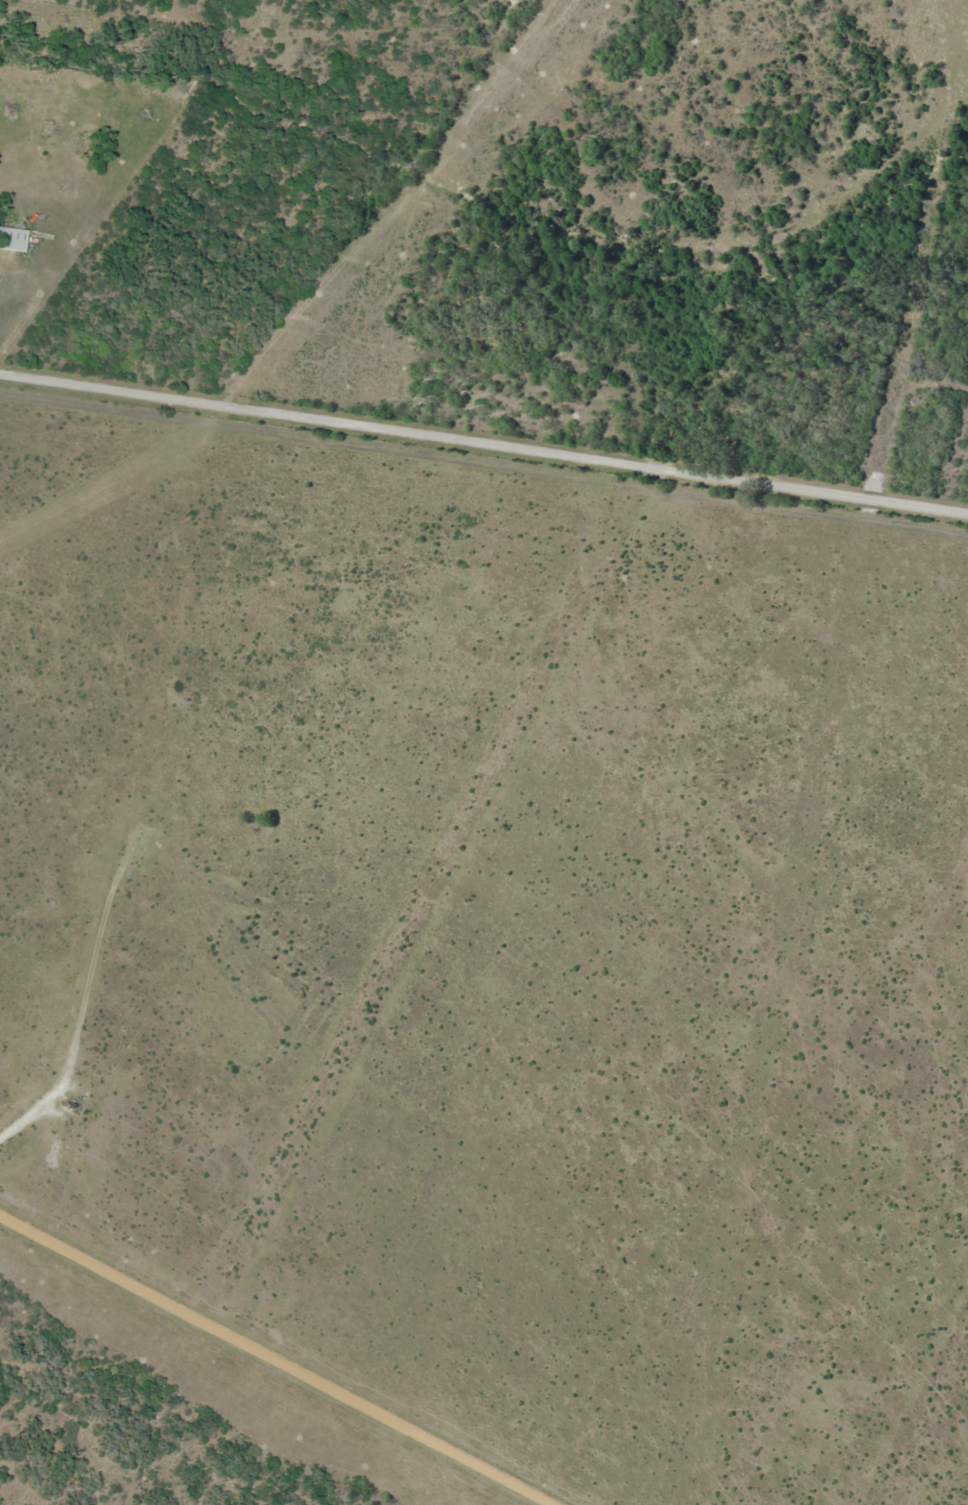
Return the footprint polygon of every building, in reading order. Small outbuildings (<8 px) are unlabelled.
[(18,250),(0,248),(0,225),(20,228),(18,250)]
